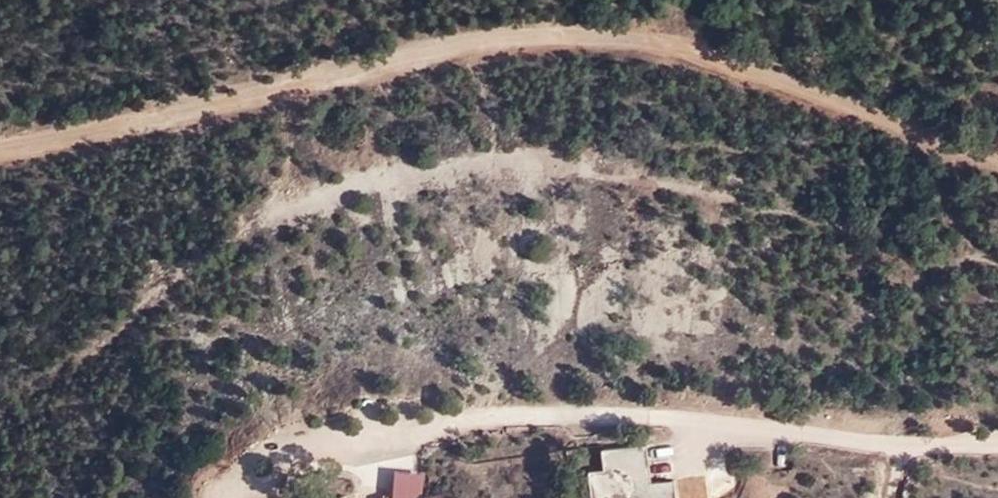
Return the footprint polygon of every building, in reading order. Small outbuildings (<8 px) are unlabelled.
[(673,480),(649,481),(644,442),(603,446),(605,470),(586,471),(591,497),(674,497),(673,480)]
